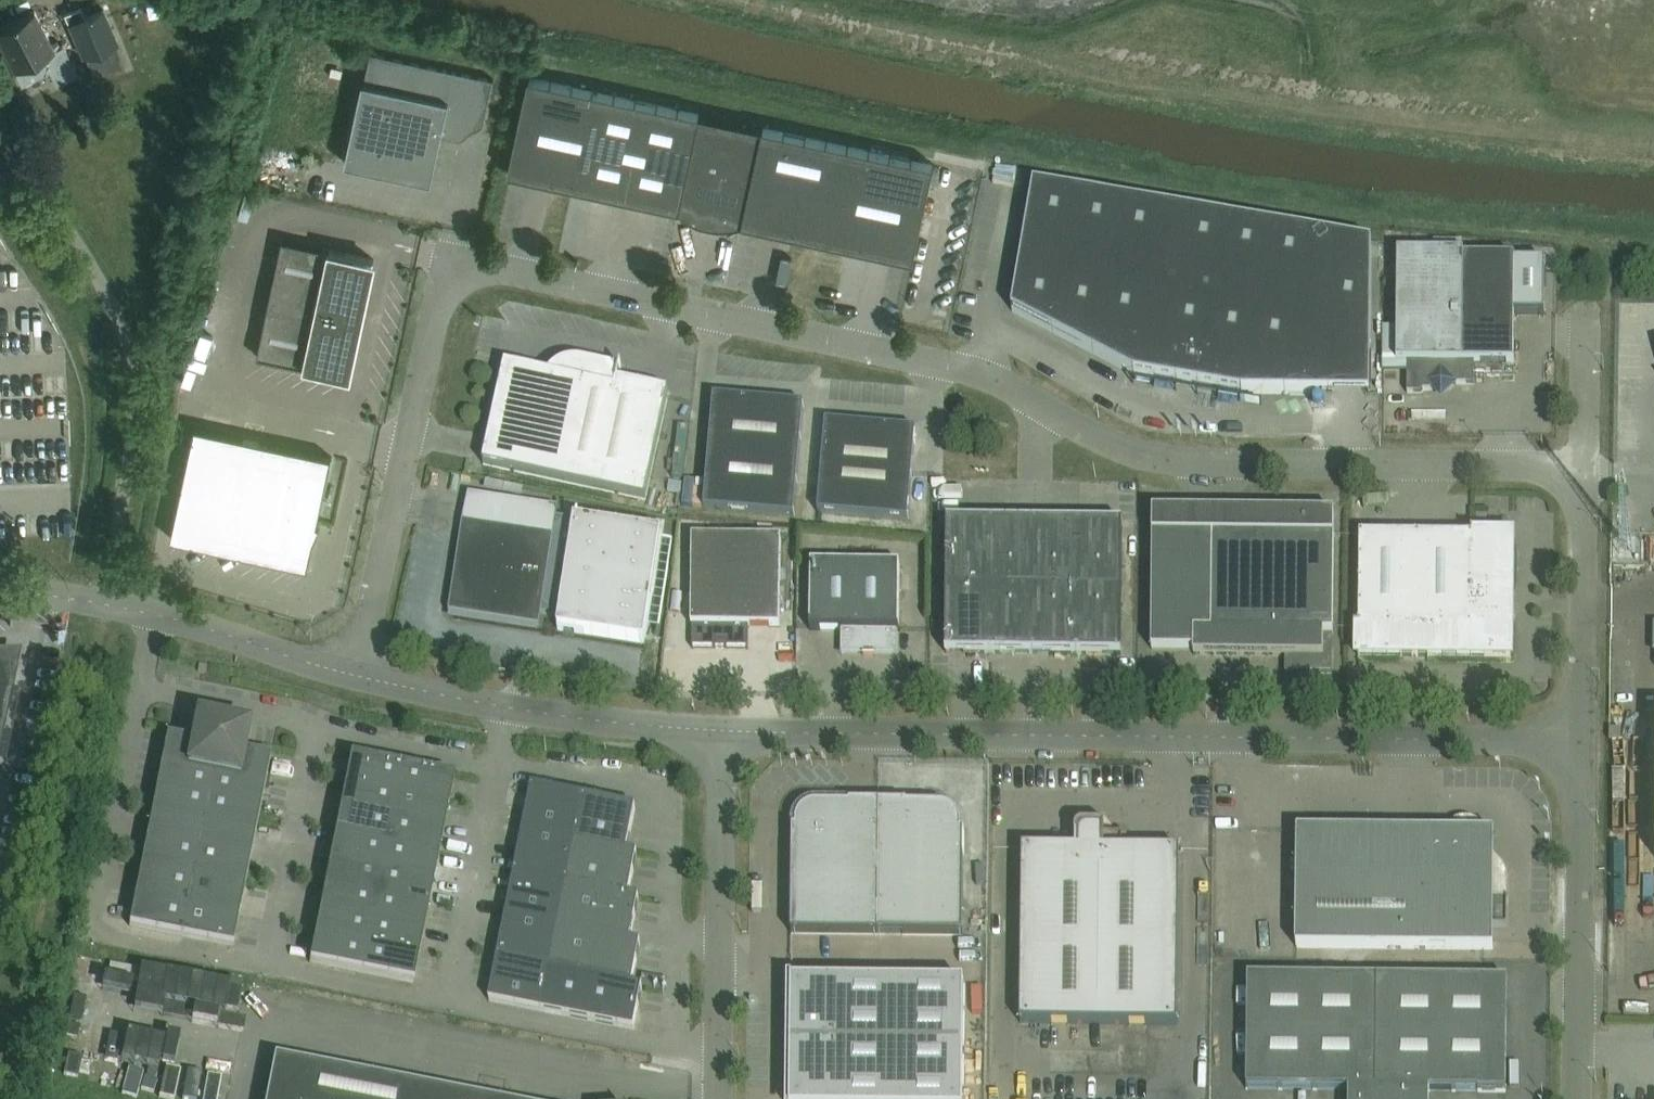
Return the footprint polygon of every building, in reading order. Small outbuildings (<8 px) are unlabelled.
[(114,41),(101,9),(85,15),(80,5),(64,12),(82,54),(83,54),(93,78),(123,65),(113,41),(114,41)] [(33,8),(0,25),(0,46),(12,69),(13,68),(20,83),(48,69),(55,83),(76,72),(61,43),(58,44),(56,41),(51,44),(33,8)] [(459,138),(482,123),(492,77),(370,51),(363,80),(361,80),(344,161),(430,180),(440,134),(459,138)] [(572,185),(593,89),(528,75),(507,171),(572,185)] [(625,197),(646,101),(593,89),(572,185),(625,197)] [(678,208),(699,112),(646,101),(625,197),(662,205),(678,208)] [(741,222),(762,126),(699,112),(678,208),(662,205),(665,208),(669,211),(672,214),(677,218),(682,221),(686,223),(691,226),(695,227),(693,234),(717,239),(718,232),(723,232),(730,232),(740,231),(751,229),(756,228),(763,226),(741,222)] [(848,245),(869,149),(762,126),(741,222),(763,226),(848,245)] [(933,163),(869,149),(848,245),(912,258),(933,163)] [(1370,352),(1371,243),(1033,184),(1011,311),(1133,375),(1240,394),(1318,394),(1325,351),(1370,352)] [(373,258),(331,249),(281,238),(256,356),(348,375),(373,258)] [(1463,258),(1463,254),(1396,253),(1396,364),(1407,364),(1406,394),(1420,394),(1422,391),(1441,391),(1447,385),(1473,385),(1473,364),(1513,364),(1513,315),(1514,262),(1514,259),(1463,258)] [(1514,262),(1513,315),(1544,316),(1544,262),(1514,262)] [(619,366),(619,370),(581,361),(577,361),(572,361),(568,361),(565,362),(562,363),(558,365),(555,367),(552,369),(550,372),(548,374),(504,364),(482,465),(644,501),(668,392),(617,381),(620,366),(619,366)] [(713,398),(703,510),(793,517),(803,405),(713,398)] [(825,423),(819,485),(817,513),(907,521),(915,431),(825,423)] [(194,427),(171,537),(306,566),(312,539),(319,524),(316,523),(330,456),(194,427)] [(559,616),(574,521),(556,519),(557,509),(468,495),(462,523),(448,613),(539,627),(541,613),(559,616)] [(1193,656),(1286,657),(1286,674),(1332,675),(1332,645),(1323,644),(1323,635),(1332,635),(1333,514),(1152,512),(1151,650),(1193,651),(1193,656)] [(644,644),(661,535),(574,521),(559,616),(557,630),(644,644)] [(989,588),(990,522),(946,521),(945,588),(989,588)] [(1033,589),(1034,523),(990,522),(989,588),(1033,589)] [(1077,589),(1078,523),(1034,523),(1033,589),(1077,589)] [(1121,524),(1078,523),(1077,589),(1121,590),(1121,524)] [(1472,537),(1472,533),(1470,533),(1470,538),(1470,628),(1470,658),(1510,659),(1510,657),(1509,657),(1510,539),(1511,539),(1511,538),(1472,537)] [(1415,628),(1415,537),(1359,536),(1358,627),(1415,628)] [(691,626),(691,649),(747,650),(748,627),(779,627),(780,538),(692,537),(690,626),(691,626)] [(1470,628),(1470,538),(1415,537),(1415,628),(1470,628)] [(898,632),(898,590),(899,564),(810,563),(809,630),(841,631),(841,653),(897,654),(897,632),(898,632)] [(989,654),(989,588),(945,588),(945,654),(989,654)] [(1032,655),(1033,589),(989,588),(989,654),(1032,655)] [(1076,655),(1077,589),(1033,589),(1032,655),(1076,655)] [(1120,655),(1121,590),(1077,589),(1076,655),(1120,655)] [(1415,658),(1415,628),(1358,627),(1357,658),(1359,658),(1359,657),(1415,658)] [(1470,658),(1470,628),(1415,628),(1415,658),(1470,658)] [(15,662),(0,662),(0,731),(15,662)] [(192,875),(223,722),(196,717),(193,732),(191,742),(166,737),(141,864),(192,875)] [(249,728),(223,722),(192,875),(244,885),(270,757),(244,752),(249,728)] [(1608,741),(1620,741),(1620,730),(1609,730),(1608,741)] [(396,793),(401,767),(350,757),(344,783),(396,793)] [(448,804),(453,779),(453,777),(401,767),(396,793),(448,804)] [(391,819),(396,793),(344,783),(339,809),(391,819)] [(574,841),(583,798),(531,787),(522,831),(574,841)] [(443,829),(448,804),(396,793),(391,819),(443,829)] [(635,808),(583,798),(574,841),(626,852),(635,808)] [(879,805),(878,805),(849,805),(849,806),(814,806),(808,807),(804,810),(800,814),(797,819),(795,824),(795,830),(792,830),(791,934),(878,935),(879,805)] [(907,805),(879,805),(878,935),(963,935),(964,832),(961,832),(961,828),(960,823),(959,820),(957,816),(955,813),(952,810),(948,808),(944,807),(940,807),(936,807),(907,806),(907,805)] [(386,844),(391,819),(339,809),(334,834),(386,844)] [(1489,845),(1489,843),(1489,840),(1488,837),(1488,836),(1487,834),(1486,831),(1485,829),(1483,827),(1482,826),(1479,823),(1477,822),(1475,821),(1472,820),(1470,819),(1466,818),(1462,819),(1460,819),(1457,820),(1455,820),(1453,822),(1451,823),(1449,824),(1448,826),(1446,828),(1444,830),(1443,832),(1442,834),(1442,837),(1441,839),(1441,841),(1428,841),(1428,834),(1428,833),(1427,833),(1296,832),(1295,948),(1491,950),(1492,949),(1492,927),(1506,928),(1507,880),(1506,877),(1506,874),(1505,871),(1503,868),(1502,866),(1501,864),(1498,862),(1495,859),(1493,856),(1491,853),(1490,851),(1490,848),(1489,845)] [(438,855),(443,829),(391,819),(386,844),(438,855)] [(1177,1025),(1179,862),(1179,851),(1122,850),(1122,838),(1126,838),(1126,836),(1104,836),(1104,828),(1114,828),(1114,827),(1082,826),(1080,827),(1079,827),(1077,828),(1076,830),(1075,832),(1074,833),(1074,850),(1022,849),(1020,1024),(1177,1025)] [(566,884),(574,841),(522,831),(514,873),(566,884)] [(381,870),(386,844),(334,834),(329,860),(381,870)] [(636,854),(626,852),(574,841),(566,884),(628,897),(636,854)] [(433,880),(438,855),(386,844),(381,870),(433,880)] [(492,846),(492,856),(514,857),(514,847),(492,846)] [(376,895),(381,870),(329,860),(324,885),(376,895)] [(186,906),(192,875),(141,864),(134,895),(186,906)] [(428,906),(433,880),(381,870),(376,895),(428,906)] [(557,927),(566,884),(514,873),(505,916),(557,927)] [(1220,883),(1243,883),(1243,874),(1220,874),(1220,883)] [(238,916),(244,885),(192,875),(186,906),(238,916)] [(629,941),(637,901),(638,899),(628,897),(566,884),(557,927),(629,941)] [(371,921),(376,895),(324,885),(319,911),(371,921)] [(180,937),(186,906),(134,895),(128,927),(180,937)] [(423,931),(428,906),(376,895),(371,921),(423,931)] [(232,947),(238,916),(186,906),(180,937),(232,947)] [(366,947),(371,921),(319,911),(314,936),(366,947)] [(631,986),(639,946),(640,943),(629,941),(557,927),(505,916),(497,959),(549,969),(631,986)] [(418,957),(423,931),(371,921),(366,947),(418,957)] [(361,973),(366,947),(314,936),(309,963),(361,973)] [(412,983),(418,957),(366,947),(361,973),(412,983)] [(540,1012),(549,969),(497,959),(488,1002),(540,1012)] [(641,988),(631,986),(549,969),(540,1012),(633,1031),(641,988)] [(1376,979),(1247,978),(1246,1089),(1348,1090),(1348,1098),(1387,1098),(1388,1091),(1375,1091),(1376,979)] [(1428,1091),(1454,1091),(1455,980),(1376,979),(1375,1091),(1388,1091),(1387,1098),(1428,1098),(1428,1091)] [(1506,981),(1455,980),(1454,1091),(1477,1091),(1477,1093),(1505,1093),(1506,981)] [(791,983),(790,1098),(962,1098),(963,984),(791,983)] [(274,1058),(265,1098),(479,1098),(274,1058)]
